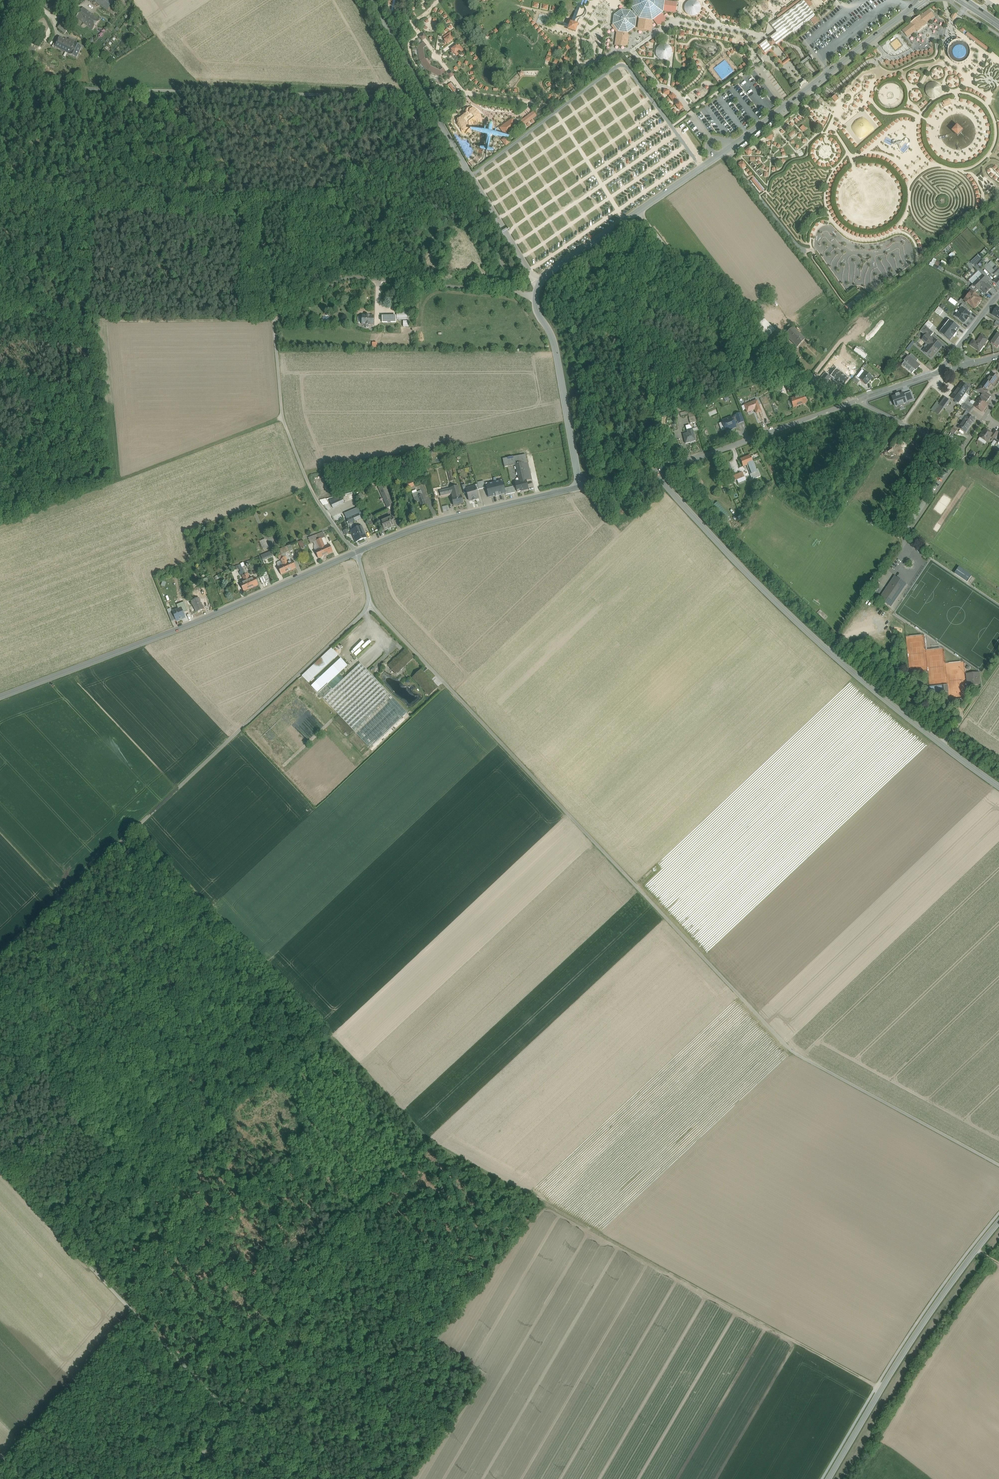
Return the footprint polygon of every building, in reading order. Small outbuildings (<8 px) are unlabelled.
[(46,3),(48,5),(55,10),(63,0),(49,0),(46,3)] [(96,2),(107,11),(114,2),(111,0),(98,0),(96,2)] [(631,9),(633,11),(631,12),(630,11),(627,11),(621,10),(614,16),(613,25),(611,26),(616,33),(614,46),(621,47),(627,48),(629,35),(635,31),(650,33),(652,31),(653,20),(657,26),(662,26),(664,24),(666,19),(662,14),(663,13),(663,12),(676,14),(677,3),(664,1),(665,0),(632,0),(631,9)] [(698,0),(684,2),(686,16),(701,14),(698,0)] [(776,17),(778,19),(802,1),(802,0),(798,0),(776,17)] [(803,0),(803,1),(809,9),(813,6),(809,1),(811,0),(803,0)] [(803,1),(771,25),(774,29),(776,33),(770,38),(771,40),(775,45),(776,46),(783,41),(792,33),(815,16),(809,9),(803,1)] [(55,10),(48,5),(46,3),(44,6),(53,13),(55,10)] [(83,8),(77,17),(92,30),(99,20),(83,8)] [(911,24),(902,31),(908,38),(917,31),(918,33),(928,26),(926,24),(935,17),(929,10),(921,16),(920,16),(910,23),(911,24)] [(810,20),(814,25),(819,21),(815,16),(810,20)] [(69,29),(62,23),(59,26),(66,32),(69,29)] [(578,26),(570,23),(567,31),(576,34),(578,26)] [(442,37),(447,45),(453,41),(449,35),(452,34),(450,32),(442,37)] [(989,49),(967,33),(966,35),(988,52),(989,49)] [(65,40),(59,37),(55,46),(61,49),(65,40)] [(75,42),(69,39),(69,41),(66,39),(65,40),(61,49),(70,53),(69,54),(77,57),(82,47),(75,44),(75,42)] [(792,60),(783,48),(780,44),(784,42),(783,41),(776,46),(777,47),(778,46),(780,49),(788,59),(785,61),(782,63),(781,62),(777,57),(773,53),(772,51),(773,50),(772,49),(765,54),(759,46),(766,41),(765,39),(757,46),(765,56),(770,52),(771,54),(774,58),(779,64),(782,68),(787,64),(792,60)] [(766,41),(759,46),(765,54),(772,49),(771,48),(768,43),(766,41)] [(966,43),(962,41),(959,41),(954,42),(951,45),(949,48),(948,54),(949,57),(953,62),(957,64),(964,64),(968,61),(970,58),(971,54),(971,50),(969,46),(966,43)] [(431,67),(425,59),(423,49),(427,47),(424,43),(418,47),(419,61),(427,72),(440,78),(447,74),(443,69),(440,72),(431,67)] [(457,45),(450,48),(452,54),(455,53),(456,55),(464,51),(461,45),(458,47),(457,45)] [(908,78),(909,81),(913,79),(915,83),(918,82),(917,78),(920,77),(919,72),(914,73),(914,71),(910,72),(912,77),(908,78)] [(457,91),(451,83),(448,85),(454,93),(457,91)] [(669,95),(669,90),(659,90),(658,98),(664,99),(664,95),(669,95)] [(668,95),(672,102),(677,99),(672,93),(668,95)] [(676,117),(685,110),(679,102),(669,109),(676,117)] [(456,121),(457,122),(462,133),(464,133),(467,134),(473,129),(479,123),(482,119),(479,113),(473,106),(463,113),(457,118),(456,121)] [(533,111),(520,121),(524,126),(537,117),(533,111)] [(862,114),(848,126),(861,141),(875,129),(862,114)] [(512,118),(499,128),(505,136),(518,126),(512,118)] [(938,144),(943,142),(936,130),(931,132),(938,144)] [(507,137),(501,141),(506,147),(511,143),(507,137)] [(826,144),(821,145),(818,148),(817,153),(818,158),(822,161),(827,161),(831,159),(834,155),(834,150),(831,146),(826,144)] [(763,190),(753,179),(751,180),(760,192),(763,190)] [(973,265),(982,259),(979,255),(970,262),(973,265)] [(988,265),(987,264),(984,267),(992,275),(993,274),(992,274),(995,271),(990,267),(988,265)] [(988,281),(983,276),(973,285),(978,290),(980,288),(986,294),(992,288),(986,282),(988,281)] [(964,301),(967,304),(975,310),(977,307),(977,306),(978,304),(979,305),(981,302),(980,302),(982,300),(978,297),(977,298),(974,295),(971,293),(964,301)] [(862,298),(858,301),(861,306),(866,303),(862,298)] [(854,303),(850,307),(853,312),(858,308),(854,303)] [(962,308),(956,316),(958,318),(964,323),(966,320),(967,321),(969,318),(968,318),(970,315),(962,308)] [(373,316),(362,316),(362,324),(366,325),(366,328),(369,328),(369,325),(373,325),(373,316)] [(959,329),(949,321),(945,327),(946,328),(941,334),(950,341),(953,337),(954,337),(957,334),(956,333),(959,329)] [(766,322),(758,330),(763,334),(771,326),(766,322)] [(934,333),(925,325),(920,331),(925,336),(927,334),(930,337),(934,333)] [(793,327),(785,335),(792,341),(799,334),(793,327)] [(775,331),(770,336),(777,343),(782,338),(775,331)] [(805,339),(799,334),(792,341),(798,347),(805,339)] [(930,337),(927,334),(925,336),(922,340),(927,344),(925,347),(927,349),(924,352),(931,358),(941,346),(934,340),(930,337)] [(770,336),(759,347),(767,354),(777,343),(770,336)] [(981,336),(976,343),(973,341),(970,345),(980,352),(988,340),(981,336)] [(909,357),(916,363),(918,360),(911,354),(909,357)] [(916,363),(909,357),(905,362),(907,364),(915,370),(916,371),(920,366),(916,363)] [(912,374),(915,370),(907,364),(905,367),(912,374)] [(846,372),(840,380),(843,382),(842,384),(850,373),(846,370),(845,371),(846,372)] [(865,372),(859,379),(866,385),(872,377),(865,372)] [(998,378),(992,373),(988,380),(987,379),(982,386),(981,385),(977,390),(983,394),(985,391),(987,393),(988,391),(986,389),(990,384),(994,386),(996,383),(995,383),(998,378)] [(962,383),(956,391),(963,396),(969,388),(962,383)] [(956,391),(951,398),(959,403),(964,396),(963,396),(956,391)] [(987,393),(985,391),(983,394),(981,396),(988,401),(991,396),(987,393)] [(803,395),(791,399),(793,408),(800,405),(801,407),(803,406),(803,404),(806,403),(803,395)] [(966,400),(974,406),(976,403),(969,397),(966,400)] [(987,404),(979,399),(976,403),(974,406),(982,412),(987,404)] [(948,404),(943,400),(939,405),(943,408),(945,409),(948,404)] [(974,406),(966,400),(961,407),(965,410),(968,406),(972,409),(974,406)] [(757,401),(744,405),(747,413),(755,410),(756,413),(761,412),(757,401)] [(939,405),(935,412),(939,415),(943,408),(939,405)] [(960,419),(964,422),(966,419),(965,418),(968,414),(969,413),(967,411),(963,416),(962,415),(961,416),(960,419)] [(744,422),(740,413),(734,416),(735,416),(738,424),(744,422)] [(975,419),(968,414),(965,418),(966,419),(964,422),(970,426),(975,419)] [(732,417),(722,421),(726,432),(730,430),(730,429),(736,427),(735,425),(738,424),(735,416),(732,418),(732,417)] [(970,426),(964,422),(962,425),(961,424),(958,428),(966,433),(970,426)] [(692,429),(687,430),(687,433),(683,434),(686,443),(695,441),(692,429)] [(992,434),(985,429),(980,437),(987,442),(991,437),(993,434),(992,434)] [(998,433),(995,430),(992,434),(993,434),(991,437),(995,440),(998,433)] [(756,472),(750,456),(740,460),(743,467),(747,465),(748,468),(749,467),(752,474),(756,472)] [(522,464),(516,465),(520,482),(526,480),(526,481),(531,479),(528,467),(527,463),(522,464)] [(742,472),(727,479),(729,483),(744,477),(742,472)] [(950,483),(953,486),(960,479),(957,475),(950,483)] [(412,480),(405,483),(407,488),(414,486),(412,480)] [(520,482),(515,483),(517,492),(528,490),(526,481),(526,480),(520,482)] [(500,481),(488,484),(488,487),(486,487),(489,498),(495,496),(496,497),(499,496),(499,495),(506,494),(503,483),(501,484),(500,481)] [(393,505),(385,485),(379,488),(388,507),(393,505)] [(466,489),(467,493),(469,501),(472,500),(473,501),(476,500),(475,499),(478,498),(476,490),(475,486),(466,489)] [(456,487),(448,489),(449,494),(452,493),(453,498),(458,497),(456,487)] [(421,491),(412,494),(416,503),(419,502),(421,506),(426,504),(421,491)] [(341,496),(330,501),(333,508),(344,503),(343,500),(342,498),(341,496)] [(453,498),(452,498),(454,505),(463,503),(461,496),(458,497),(453,498)] [(717,501),(713,506),(725,519),(730,515),(717,501)] [(356,509),(344,514),(347,519),(359,514),(356,509)] [(359,514),(347,519),(349,524),(361,519),(359,514)] [(392,517),(380,522),(384,530),(395,525),(392,517)] [(361,527),(351,531),(356,542),(366,538),(361,527)] [(316,535),(308,538),(310,544),(316,541),(319,539),(316,535)] [(263,549),(268,547),(265,539),(259,541),(263,549)] [(325,546),(322,548),(325,555),(333,552),(329,544),(325,546)] [(287,546),(279,549),(282,555),(290,551),(287,546)] [(322,548),(319,549),(315,551),(318,559),(325,555),(322,548)] [(261,556),(262,560),(274,556),(272,552),(261,556)] [(288,562),(285,564),(289,571),(296,568),(293,560),(288,562)] [(283,565),(278,567),(281,575),(289,571),(285,564),(283,565)] [(968,582),(972,575),(959,567),(955,574),(968,582)] [(895,576),(880,599),(889,606),(905,583),(895,576)] [(250,579),(247,580),(251,588),(258,585),(255,577),(250,579)] [(245,582),(240,584),(244,592),(251,588),(247,580),(245,582)] [(204,588),(197,591),(200,597),(207,595),(204,588)] [(198,595),(190,598),(196,613),(204,609),(198,595)] [(181,608),(173,611),(176,620),(176,621),(185,617),(184,615),(185,612),(182,611),(181,608)] [(332,649),(302,676),(308,683),(338,655),(332,649)] [(410,654),(406,650),(402,653),(407,658),(410,654)] [(402,653),(388,666),(396,674),(410,661),(413,658),(410,654),(407,658),(402,653)] [(341,659),(311,686),(318,693),(328,684),(327,684),(347,665),(341,659)] [(391,695),(360,663),(332,689),(323,698),(353,731),(391,695)] [(421,670),(416,675),(420,678),(424,674),(421,670)] [(979,673),(967,674),(967,677),(969,677),(969,685),(980,684),(979,673)] [(437,688),(424,674),(420,678),(416,675),(413,678),(416,681),(430,695),(437,688)] [(328,684),(318,693),(323,698),(332,689),(328,684)] [(706,1304),(700,1300),(695,1308),(700,1312),(706,1304)]
